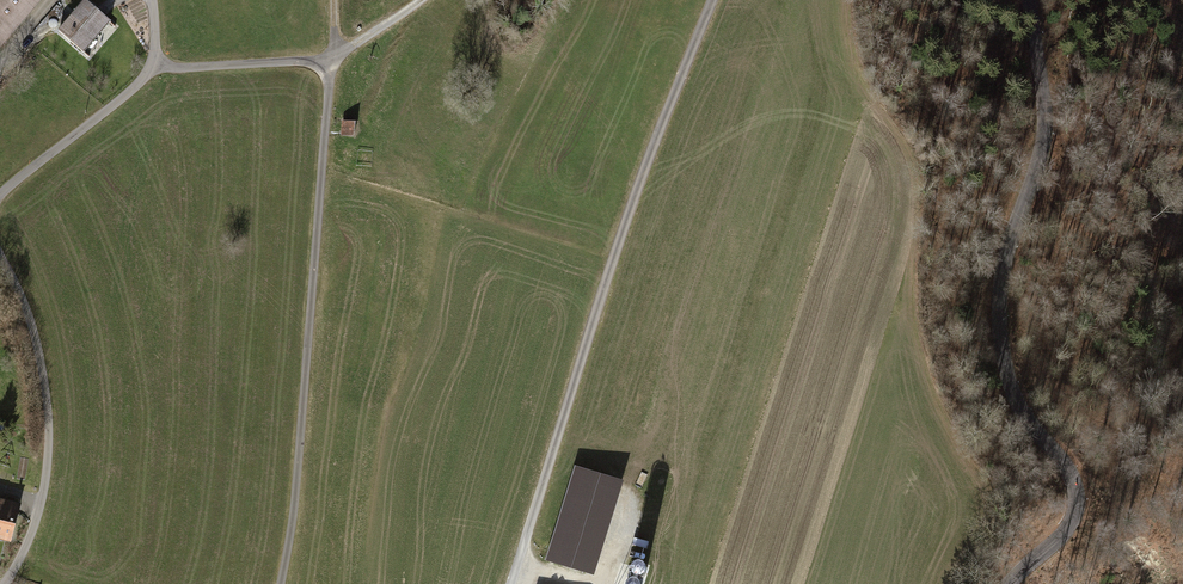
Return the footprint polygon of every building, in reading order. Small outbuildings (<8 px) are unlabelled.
[(45,0),(0,0),(0,51),(45,0)] [(113,25),(86,4),(62,34),(90,56),(113,25)] [(352,136),(355,122),(341,119),(339,132),(352,136)] [(549,564),(598,578),(626,482),(576,468),(549,564)] [(25,511),(0,504),(0,547),(14,551),(25,511)]
